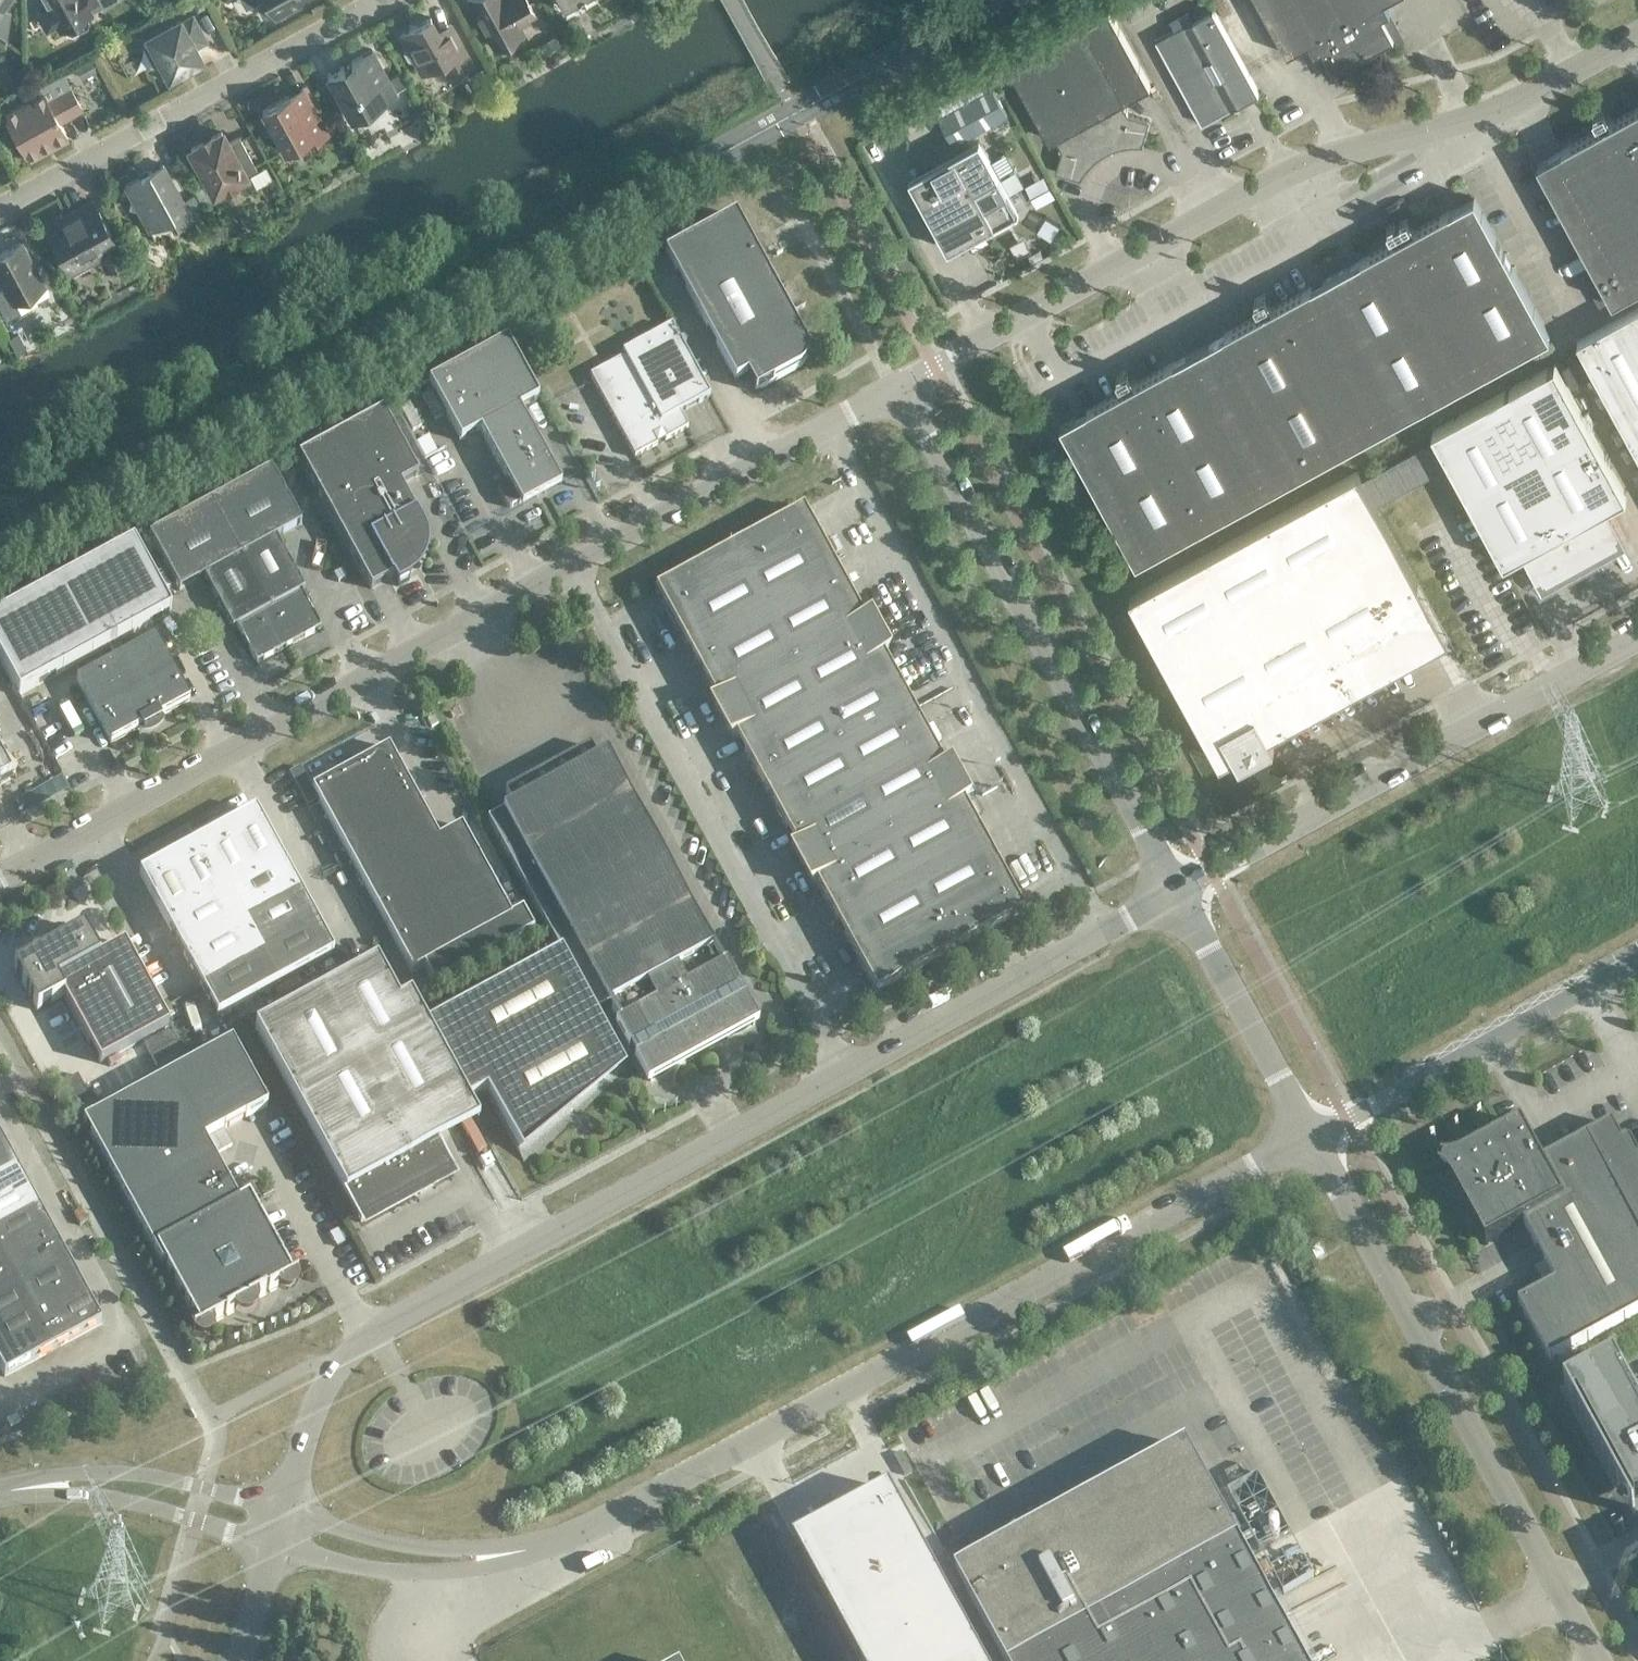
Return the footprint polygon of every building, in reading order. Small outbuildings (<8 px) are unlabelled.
[(6,38),(5,41),(7,41),(11,10),(10,10),(10,11),(5,8),(10,0),(0,0),(0,35),(6,38)] [(47,6),(36,12),(46,32),(58,25),(60,29),(66,26),(68,30),(72,31),(87,24),(88,19),(86,15),(91,12),(88,6),(98,1),(97,0),(44,0),(47,6)] [(190,2),(193,8),(202,10),(208,7),(204,0),(193,0),(190,2)] [(259,3),(258,7),(262,15),(267,17),(273,13),(275,17),(306,0),(264,0),(259,3)] [(494,47),(524,31),(519,23),(535,14),(528,0),(468,0),(494,47)] [(1339,0),(1258,0),(1288,54),(1309,42),(1320,63),(1328,58),(1334,70),(1367,52),(1339,0)] [(1367,52),(1394,37),(1388,26),(1396,21),(1385,1),(1387,0),(1339,0),(1367,52)] [(1202,124),(1259,93),(1213,9),(1156,40),(1202,124)] [(1110,10),(1085,23),(1009,65),(1050,140),(1055,138),(1062,150),(1056,171),(1080,178),(1079,179),(1080,179),(1082,175),(1085,172),(1088,168),(1091,164),(1095,161),(1099,157),(1102,155),(1105,153),(1111,150),(1115,149),(1117,148),(1122,146),(1127,145),(1133,145),(1138,145),(1143,145),(1143,144),(1150,120),(1128,114),(1121,101),(1151,85),(1110,10)] [(633,13),(628,16),(632,24),(638,21),(633,13)] [(143,35),(147,42),(143,44),(154,63),(158,61),(168,80),(206,60),(198,44),(207,40),(193,14),(184,19),(181,14),(143,35)] [(407,45),(405,47),(404,47),(403,51),(408,60),(412,61),(415,59),(422,72),(433,66),(435,69),(439,71),(447,66),(452,74),(471,63),(454,30),(456,29),(452,22),(437,30),(431,19),(431,18),(401,34),(407,45)] [(553,37),(541,43),(546,51),(557,45),(553,37)] [(379,103),(396,93),(372,49),(351,61),(352,63),(344,67),(343,65),(327,74),(351,118),(367,109),(365,104),(376,98),(379,103)] [(93,62),(78,70),(82,77),(97,69),(93,62)] [(488,69),(476,75),(483,86),(494,80),(488,69)] [(401,73),(391,79),(398,92),(408,86),(401,73)] [(81,108),(70,87),(47,99),(44,92),(6,113),(27,153),(65,132),(59,120),(81,108)] [(993,87),(939,117),(954,145),(1009,115),(993,87)] [(314,141),(328,133),(314,107),(315,106),(311,98),(296,106),(290,95),(262,110),(266,117),(263,123),(269,134),(276,134),(285,150),(311,136),(314,141)] [(1612,122),(1604,109),(1593,115),(1600,128),(1562,149),(1562,150),(1537,164),(1613,302),(1637,288),(1637,108),(1612,122)] [(185,147),(196,166),(212,196),(224,190),(224,191),(240,183),(239,182),(251,176),(248,172),(256,168),(239,137),(232,141),(223,126),(211,133),(211,132),(197,139),(198,140),(185,147)] [(980,140),(932,166),(911,178),(924,202),(925,201),(951,249),(976,235),(1018,212),(1016,208),(1016,207),(980,140)] [(163,164),(148,172),(125,185),(132,197),(129,207),(140,210),(139,211),(154,238),(156,237),(151,230),(173,218),(178,225),(192,217),(163,164)] [(201,185),(194,189),(203,204),(210,200),(201,185)] [(1408,216),(1399,221),(1387,227),(1394,241),(1273,307),(1266,294),(1254,300),(1262,314),(1136,382),(1128,369),(1117,375),(1124,389),(1087,409),(1087,410),(1061,424),(1137,562),(1550,336),(1474,198),(1449,212),(1449,211),(1415,230),(1408,216)] [(93,202),(77,211),(76,208),(62,216),(64,218),(47,227),(55,241),(57,240),(62,247),(59,249),(74,276),(90,268),(89,264),(102,257),(108,267),(124,259),(93,202)] [(805,342),(735,214),(664,253),(735,382),(747,376),(755,391),(798,368),(801,365),(803,364),(804,362),(806,360),(806,358),(807,356),(807,355),(808,352),(808,351),(807,348),(807,346),(806,344),(805,342)] [(4,289),(0,291),(0,306),(7,318),(31,305),(32,301),(28,293),(44,285),(21,242),(0,253),(0,276),(6,287),(4,289)] [(805,306),(792,282),(778,290),(791,314),(805,306)] [(1577,341),(1637,452),(1637,308),(1577,341)] [(680,413),(711,396),(672,325),(622,352),(624,357),(590,375),(635,457),(688,428),(680,413)] [(539,398),(506,339),(428,382),(461,441),(480,431),(508,483),(500,487),(499,489),(498,490),(498,491),(499,493),(506,506),(507,507),(509,508),(510,508),(511,508),(519,503),(521,507),(561,485),(559,481),(560,480),(561,480),(561,479),(562,478),(561,476),(561,475),(554,462),(553,462),(552,461),(552,460),(550,460),(548,461),(520,409),(539,398)] [(1432,430),(1438,440),(1363,481),(1375,504),(1450,463),(1504,562),(1523,551),(1542,586),(1626,540),(1607,505),(1627,495),(1555,363),(1432,430)] [(419,522),(420,523),(421,523),(400,484),(418,474),(382,410),(299,456),(371,589),(392,577),(397,586),(408,580),(408,579),(406,580),(404,576),(406,574),(411,571),(416,566),(419,561),(421,555),(423,549),(422,543),(421,537),(419,531),(415,524),(419,522)] [(301,524),(270,468),(148,535),(179,591),(204,577),(232,629),(236,627),(256,664),(321,629),(301,592),(305,590),(276,538),(301,524)] [(1269,735),(1407,659),(1377,604),(1418,582),(1375,504),(1363,481),(1358,471),(1130,596),(1202,727),(1222,716),(1227,726),(1221,729),(1240,764),(1275,745),(1269,735)] [(1023,912),(803,509),(655,590),(875,993),(1023,912)] [(23,623),(51,675),(108,644),(116,659),(76,681),(110,744),(141,727),(139,723),(157,714),(159,717),(190,701),(155,638),(125,654),(117,639),(136,628),(108,577),(23,623)] [(512,805),(502,810),(487,818),(562,956),(428,1029),(467,1101),(484,1092),(525,1166),(625,1071),(595,1016),(610,1008),(617,1022),(618,1022),(650,1081),(754,1024),(721,965),(722,965),(606,753),(596,759),(588,745),(504,791),(512,805)] [(412,972),(424,966),(434,985),(533,931),(522,910),(511,916),(461,826),(438,839),(388,747),(312,789),(412,972)] [(11,773),(0,753),(0,779),(11,773)] [(255,810),(226,826),(139,874),(217,1017),(333,953),(255,810)] [(150,1036),(169,1026),(124,943),(99,957),(83,930),(13,968),(37,1011),(63,997),(106,1075),(157,1047),(150,1036)] [(255,1028),(344,1192),(345,1194),(360,1222),(451,1173),(436,1146),(479,1123),(467,1101),(428,1029),(410,997),(399,1003),(376,962),(255,1028)] [(267,1106),(232,1041),(83,1122),(162,1266),(164,1265),(193,1319),(191,1320),(196,1330),(198,1332),(199,1333),(201,1334),(202,1334),(204,1334),(206,1333),(207,1332),(208,1332),(210,1330),(210,1329),(211,1328),(211,1327),(211,1326),(211,1325),(211,1324),(210,1323),(210,1322),(237,1308),(236,1306),(236,1305),(235,1304),(235,1302),(236,1300),(236,1298),(238,1297),(238,1296),(240,1294),(242,1293),(244,1293),(245,1293),(248,1293),(249,1294),(252,1295),(253,1297),(254,1298),(280,1284),(282,1285),(283,1286),(284,1287),(286,1288),(288,1288),(289,1287),(290,1287),(292,1286),(293,1285),(294,1283),(295,1282),(295,1281),(295,1280),(295,1278),(295,1277),(289,1266),(287,1268),(248,1197),(238,1203),(204,1140),(267,1106)] [(1632,1145),(1626,1149),(1612,1124),(1542,1162),(1521,1125),(1462,1157),(1458,1159),(1454,1160),(1451,1160),(1447,1161),(1441,1161),(1439,1171),(1443,1175),(1446,1177),(1448,1179),(1452,1183),(1454,1186),(1456,1189),(1457,1191),(1479,1231),(1486,1245),(1524,1224),(1556,1283),(1518,1304),(1550,1362),(1637,1313),(1637,1155),(1632,1145)] [(4,1377),(101,1324),(0,1139),(0,1369),(4,1377)] [(1582,1420),(1633,1514),(1637,1512),(1637,1403),(1615,1361),(1564,1388),(1582,1420)] [(1239,1542),(1187,1446),(956,1573),(1005,1660),(1305,1660),(1239,1542)] [(1231,1485),(1248,1476),(1241,1463),(1224,1472),(1231,1485)] [(1258,1549),(1289,1533),(1258,1475),(1227,1492),(1258,1549)] [(795,1542),(860,1660),(985,1660),(891,1489),(795,1542)]
